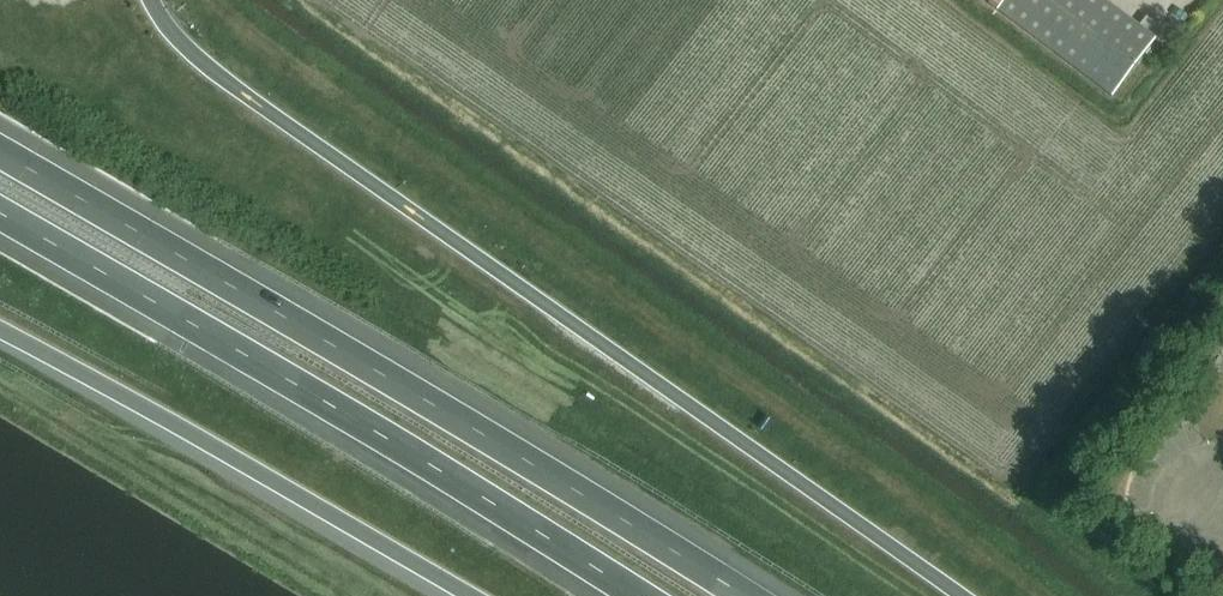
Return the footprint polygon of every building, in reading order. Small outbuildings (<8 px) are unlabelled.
[(999,7),(994,15),(1108,102),(1152,45),(1093,0),(990,0),(999,7)]
